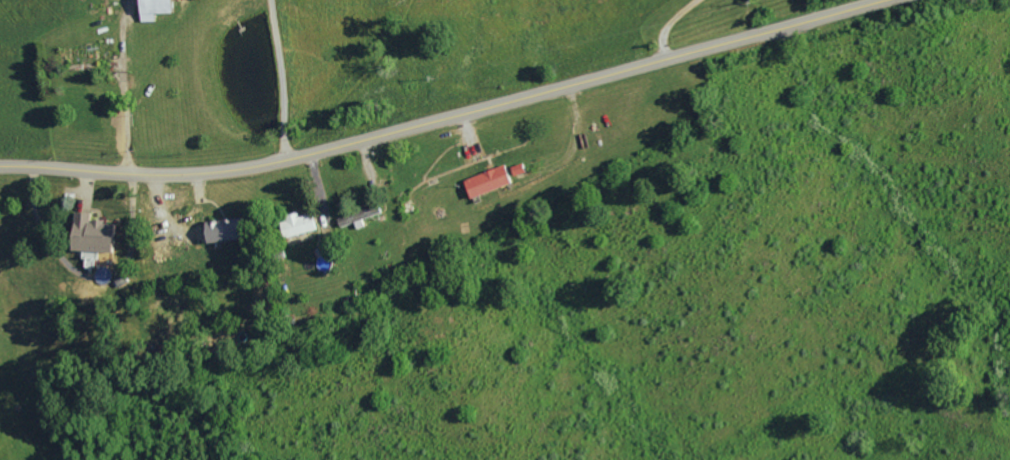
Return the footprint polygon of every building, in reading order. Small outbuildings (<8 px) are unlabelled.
[(519,183),(512,165),(471,180),(478,199),(519,183)] [(124,253),(126,223),(97,221),(97,213),(86,212),(84,251),(124,253)] [(323,229),(319,213),(288,223),(292,238),(323,229)] [(261,238),(259,217),(208,223),(210,244),(261,238)]
